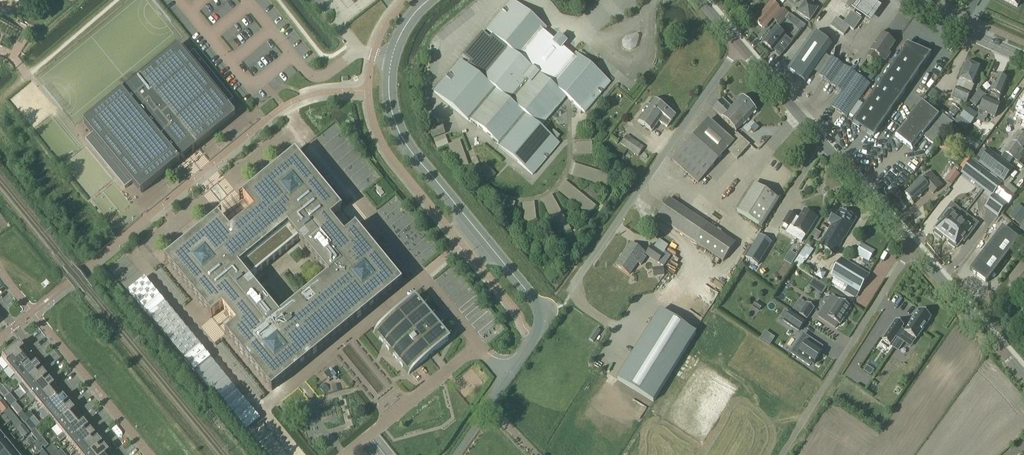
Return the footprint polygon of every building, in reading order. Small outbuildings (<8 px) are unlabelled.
[(434,92),(468,121),(469,120),(499,145),(498,146),(532,175),(559,144),(540,127),(564,99),(566,97),(584,113),(610,82),(576,54),(573,57),(562,49),(565,46),(561,42),(557,38),(554,43),(542,33),(546,28),(512,0),(511,0),(486,30),(492,35),(489,38),(482,32),(462,56),(469,62),(466,65),(460,60),(446,78),(434,92)] [(795,12),(807,20),(817,9),(817,8),(815,11),(810,7),(814,0),(803,0),(795,12)] [(850,7),(868,19),(878,5),(871,0),(855,0),(850,7)] [(778,7),(771,2),(754,22),(761,28),(778,7)] [(750,8),(744,10),(747,18),(753,16),(750,8)] [(780,26),(789,17),(785,13),(776,23),(780,26)] [(852,31),(860,20),(850,13),(843,24),(835,19),(829,27),(842,36),(848,28),(852,31)] [(787,24),(794,33),(802,26),(794,18),(787,24)] [(0,21),(0,34),(3,36),(8,24),(0,21)] [(792,43),(775,29),(770,35),(769,33),(762,41),(763,43),(762,44),(771,52),(774,49),(776,51),(775,52),(780,57),(792,43)] [(813,33),(786,71),(805,83),(831,46),(813,33)] [(884,62),(889,55),(887,54),(894,44),(881,36),(867,56),(874,61),(877,56),(884,62)] [(852,124),(873,138),(930,56),(906,45),(906,46),(852,124)] [(92,135),(85,141),(124,189),(132,183),(141,194),(182,160),(234,117),(226,106),(233,100),(193,52),(186,58),(177,47),(83,124),(92,135)] [(854,78),(843,70),(844,68),(831,58),(818,76),(829,83),(828,84),(841,93),(831,107),(846,118),(869,86),(855,76),(854,78)] [(957,88),(952,98),(966,103),(973,86),(980,70),(965,63),(958,80),(955,87),(957,88)] [(984,99),(977,117),(986,121),(988,116),(995,119),(1000,106),(999,105),(999,104),(998,103),(998,102),(998,101),(1000,96),(1001,97),(1007,81),(996,76),(989,92),(990,92),(990,93),(986,100),(984,99)] [(1023,94),(1020,102),(1018,101),(1015,109),(1017,110),(1014,117),(1022,121),(1020,127),(1023,128),(1023,95),(1023,94)] [(741,98),(731,108),(722,99),(712,109),(721,118),(735,132),(755,112),(741,98)] [(655,115),(661,106),(653,100),(648,107),(646,106),(642,112),(644,113),(637,122),(647,129),(652,120),(650,119),(654,114),(655,115)] [(940,115),(938,118),(922,104),(895,137),(912,151),(923,138),(934,147),(952,125),(940,115)] [(652,120),(647,129),(651,132),(658,122),(666,127),(675,116),(661,106),(655,115),(654,114),(650,119),(652,120)] [(966,108),(965,110),(959,119),(968,126),(976,116),(966,108)] [(334,120),(315,135),(352,182),(344,189),(358,207),(368,200),(360,189),(377,175),(334,120)] [(726,133),(724,135),(708,120),(671,161),(697,184),(718,161),(726,152),(736,160),(749,146),(736,135),(732,139),(726,133)] [(432,139),(444,134),(440,124),(427,129),(432,139)] [(1023,145),(1023,137),(1017,132),(1011,141),(1012,142),(1004,153),(1013,160),(1021,148),(1022,149),(1023,145)] [(629,151),(635,142),(626,135),(620,145),(629,151)] [(966,135),(959,145),(971,153),(978,143),(966,135)] [(637,157),(644,148),(635,142),(629,151),(637,157)] [(1011,171),(987,152),(984,156),(979,153),(976,158),(980,161),(978,164),(1002,182),(1011,171)] [(215,219),(164,260),(212,318),(212,317),(222,308),(236,325),(226,334),(225,333),(224,334),(271,391),(402,284),(355,227),(354,227),(355,228),(344,237),(330,219),(341,211),(342,211),(295,153),(245,195),(242,197),(254,212),(245,219),(243,216),(236,221),(239,225),(230,232),(218,217),(215,219)] [(985,174),(969,161),(961,173),(977,185),(983,190),(992,197),(999,187),(1001,185),(991,178),(985,174)] [(475,171),(486,182),(493,174),(482,163),(475,171)] [(950,185),(960,171),(955,168),(945,181),(950,185)] [(921,181),(920,180),(904,194),(912,203),(927,189),(932,195),(942,186),(930,172),(921,181)] [(1006,190),(1013,180),(1008,177),(1004,182),(1003,182),(1001,185),(999,187),(1000,188),(994,195),(1006,206),(1012,199),(1010,197),(1012,194),(1006,190)] [(730,215),(758,230),(773,201),(745,186),(730,215)] [(419,262),(436,249),(394,194),(390,197),(395,204),(387,210),(385,207),(389,204),(387,201),(378,208),(389,224),(400,216),(406,223),(395,231),(419,262)] [(723,262),(735,244),(669,199),(656,218),(723,262)] [(532,202),(519,202),(520,222),(532,222),(532,202)] [(974,213),(981,221),(992,211),(984,203),(974,213)] [(935,232),(934,234),(940,239),(942,237),(945,240),(961,219),(953,213),(956,208),(951,204),(941,217),(943,219),(934,231),(935,232)] [(1008,217),(1019,225),(1023,218),(1023,211),(1017,205),(1008,217)] [(837,214),(834,212),(828,223),(830,225),(828,229),(828,230),(826,230),(824,233),(825,235),(818,246),(834,256),(841,244),(838,242),(841,237),(844,239),(855,219),(839,210),(837,214)] [(789,213),(782,224),(789,228),(785,234),(801,243),(806,236),(816,218),(803,211),(797,220),(795,218),(796,217),(789,213)] [(961,219),(945,240),(948,242),(947,244),(954,249),(955,247),(956,248),(965,236),(968,238),(978,225),(972,220),(968,225),(961,219)] [(753,241),(757,230),(751,228),(747,239),(753,241)] [(986,284),(1018,241),(1002,228),(969,271),(986,284)] [(757,266),(771,243),(759,236),(745,259),(757,266)] [(852,254),(866,261),(872,249),(857,242),(852,254)] [(640,266),(646,258),(642,256),(644,253),(631,244),(615,266),(629,275),(637,263),(640,266)] [(795,269),(812,250),(805,244),(788,262),(795,269)] [(667,262),(669,259),(664,255),(662,254),(657,250),(651,246),(644,255),(657,264),(660,263),(663,265),(664,266),(667,262)] [(667,248),(664,253),(671,258),(675,253),(667,248)] [(1008,278),(1012,281),(1008,285),(1018,293),(1023,287),(1021,286),(1023,282),(1023,258),(1008,278)] [(858,293),(868,277),(840,260),(830,277),(858,293)] [(433,278),(483,344),(501,330),(451,264),(433,278)] [(863,271),(872,276),(876,269),(867,264),(863,271)] [(663,276),(662,268),(655,269),(651,270),(653,278),(663,276)] [(831,297),(817,317),(834,329),(837,325),(839,326),(850,310),(831,297)] [(5,307),(12,303),(10,298),(2,302),(5,307)] [(414,299),(409,304),(401,310),(373,333),(386,349),(407,374),(417,366),(448,341),(414,299)] [(695,319),(706,313),(700,302),(690,308),(695,319)] [(762,307),(755,302),(752,307),(759,311),(762,307)] [(799,314),(805,306),(798,302),(793,310),(799,314)] [(799,315),(806,320),(814,309),(807,304),(805,306),(799,314),(799,315)] [(915,341),(931,318),(919,310),(904,332),(900,330),(895,338),(903,343),(908,336),(915,341)] [(659,311),(617,380),(653,403),(695,334),(659,311)] [(785,311),(780,318),(785,321),(784,322),(798,332),(804,322),(790,313),(789,314),(785,311)] [(895,320),(882,340),(889,346),(895,338),(900,330),(903,326),(895,320)] [(812,365),(821,352),(820,351),(822,348),(803,335),(790,354),(809,367),(811,364),(812,365)] [(14,346),(1,357),(2,358),(0,359),(7,368),(24,354),(17,346),(15,347),(14,346)] [(24,354),(7,368),(14,376),(31,363),(24,354)] [(31,363),(14,376),(21,384),(18,387),(37,371),(31,363)] [(323,376),(329,383),(336,377),(330,370),(323,376)] [(37,371),(18,387),(25,395),(28,393),(44,379),(37,371)] [(358,382),(370,397),(380,389),(368,374),(358,382)] [(862,376),(843,404),(855,413),(875,384),(862,376)] [(44,379),(28,393),(35,401),(51,388),(44,379)] [(324,394),(329,390),(323,383),(318,388),(324,394)] [(333,392),(341,390),(340,384),(331,386),(333,392)] [(51,388),(35,401),(41,410),(58,396),(51,388)] [(58,396),(41,410),(48,418),(65,404),(58,396)] [(11,398),(6,402),(10,408),(15,403),(11,398)] [(65,404),(48,418),(55,426),(72,413),(65,404)] [(6,418),(11,414),(7,409),(3,413),(6,418)] [(235,422),(243,433),(259,419),(251,409),(235,422)] [(21,412),(17,415),(24,424),(32,417),(29,412),(24,416),(21,412)] [(72,413),(55,426),(62,435),(79,421),(72,413)] [(21,426),(17,421),(12,425),(16,430),(21,426)] [(62,435),(56,440),(59,443),(65,438),(69,443),(85,429),(79,421),(62,435)] [(21,426),(16,430),(20,435),(25,430),(21,426)] [(85,429),(69,443),(76,451),(92,438),(85,429)] [(41,438),(37,433),(32,437),(36,442),(41,438)] [(0,443),(0,454),(3,454),(10,449),(4,441),(6,439),(6,438),(0,443)] [(41,448),(46,444),(41,438),(36,442),(41,448)] [(76,451),(79,454),(88,454),(99,446),(92,438),(76,451)] [(31,446),(35,450),(38,448),(40,449),(41,448),(36,442),(34,444),(31,446)] [(49,454),(53,454),(57,452),(51,446),(45,451),(49,454)] [(88,454),(105,454),(106,454),(99,446),(88,454)]
